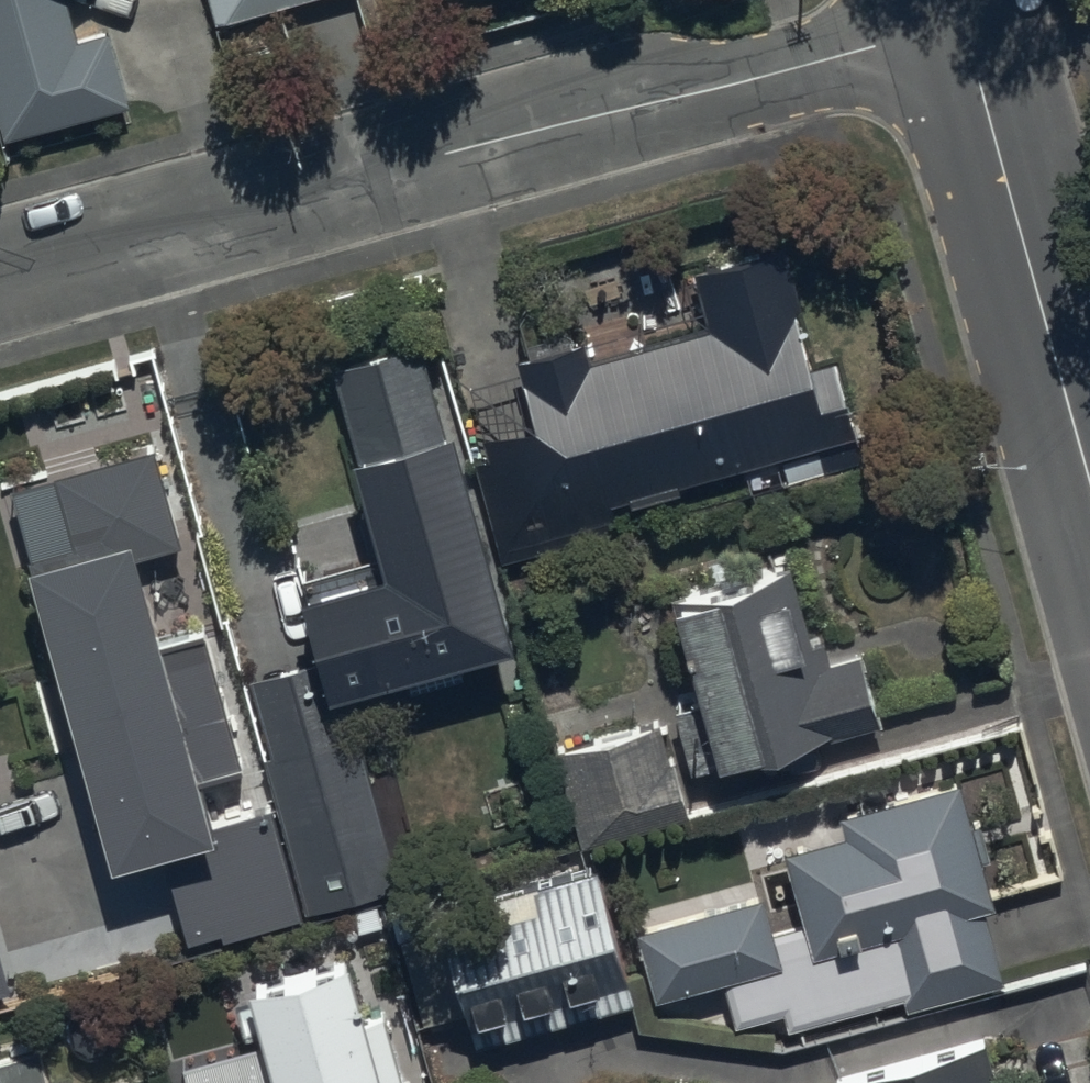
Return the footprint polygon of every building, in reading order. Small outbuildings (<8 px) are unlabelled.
[(5,134),(128,101),(108,28),(77,37),(67,0),(0,0),(0,116),(5,134)] [(313,0),(204,0),(212,28),(313,0)] [(529,432),(482,444),(514,568),(621,541),(614,513),(859,450),(838,365),(813,371),(783,254),(690,278),(706,339),(585,370),(579,349),(512,366),(529,432)] [(421,350),(332,375),(386,591),(300,615),(315,668),(245,688),(310,918),(400,893),(350,714),(510,670),(421,350)] [(183,551),(156,455),(11,496),(34,576),(27,578),(112,877),(164,863),(189,951),(301,919),(271,814),(209,831),(197,789),(245,776),(203,629),(159,642),(137,564),(183,551)] [(790,574),(662,613),(693,711),(631,730),(639,755),(566,778),(588,848),(689,816),(682,795),(883,733),(861,661),(821,673),(790,574)] [(760,904),(634,938),(655,1013),(724,994),(734,1033),(782,1021),(786,1036),(900,1005),(904,1019),(1001,993),(979,914),(993,910),(960,791),(837,824),(842,842),(781,859),(801,932),(770,940),(760,904)] [(630,1011),(592,868),(430,912),(468,1055),(630,1011)] [(10,994),(0,958),(0,997),(10,994)] [(381,1017),(359,1023),(347,979),(250,1005),(271,1082),(399,1082),(381,1017)] [(1002,1052),(881,1082),(1010,1082),(1002,1052)]
